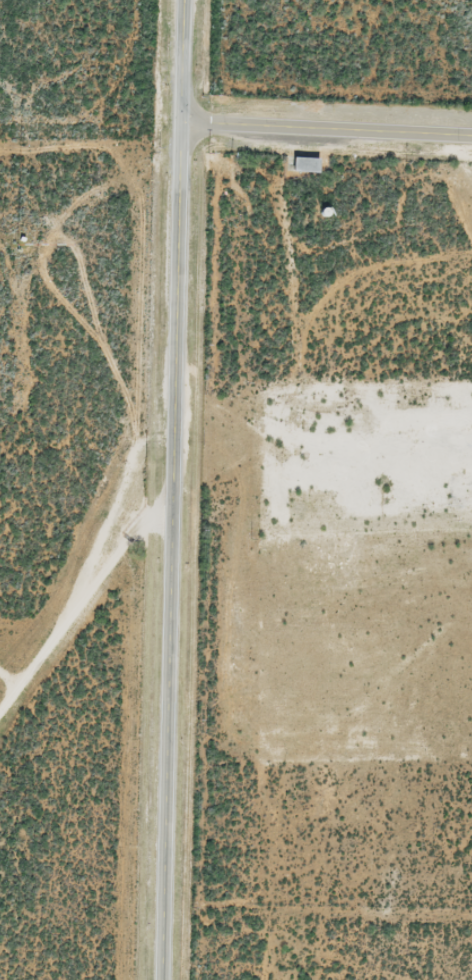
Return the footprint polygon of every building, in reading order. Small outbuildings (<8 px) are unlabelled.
[(319,157),(292,157),(292,171),(319,171),(319,157)]
